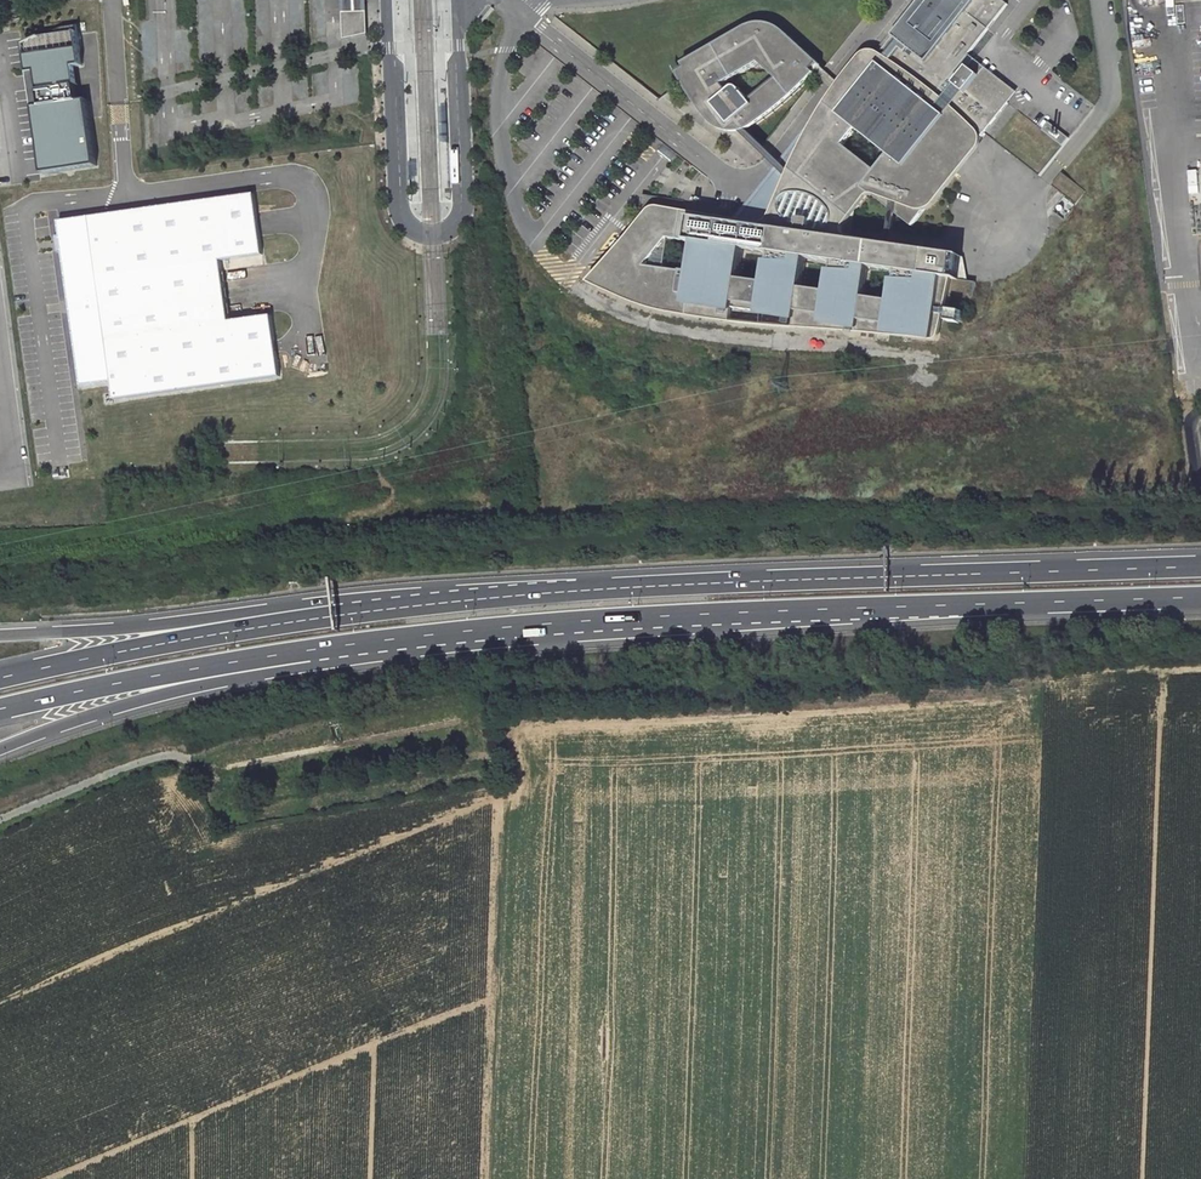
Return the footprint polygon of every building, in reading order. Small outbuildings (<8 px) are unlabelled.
[(345,39),(369,34),(368,0),(344,0),(345,39)] [(705,118),(711,123),(718,128),(723,130),(728,132),(735,132),(740,131),(769,158),(780,169),(758,198),(739,222),(730,221),(682,211),(684,202),(642,196),(637,225),(632,231),(612,255),(587,285),(606,293),(636,305),(669,315),(712,323),(761,327),(858,332),(885,335),(902,337),(942,342),(945,321),(978,325),(980,316),(973,315),(977,283),(969,282),(972,259),(892,247),(896,218),(912,228),(923,213),(932,212),(979,149),(981,141),(1018,92),(1008,84),(969,55),(1010,3),(1006,0),(921,0),(917,5),(879,54),(869,53),(861,59),(856,65),(837,86),(833,82),(822,71),(781,31),(766,25),(750,27),(674,70),(683,84),(698,108),(705,118)] [(66,27),(34,44),(51,176),(65,174),(74,173),(105,169),(98,117),(95,102),(89,102),(83,67),(91,66),(84,25),(66,27)] [(1086,191),(1062,172),(1052,186),(1075,204),(1086,191)] [(255,195),(60,223),(82,386),(112,382),(114,400),(279,376),(271,319),(229,325),(221,261),(263,255),(255,195)]
